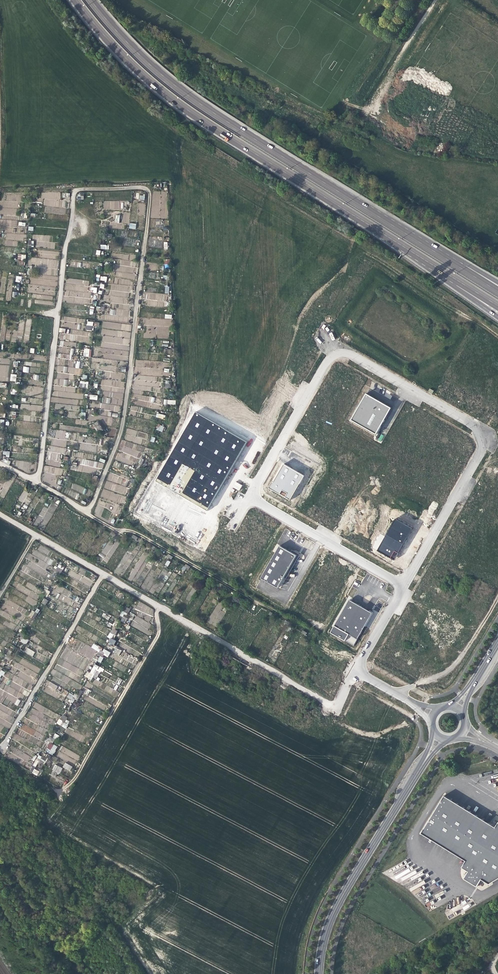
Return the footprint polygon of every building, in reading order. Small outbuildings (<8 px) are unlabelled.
[(166,207),(166,191),(153,191),(153,203),(156,203),(156,206),(159,206),(159,207),(166,207)] [(44,199),(44,207),(65,207),(65,201),(60,200),(61,192),(41,192),(41,199),(44,199)] [(123,201),(103,201),(103,209),(123,210),(123,201)] [(31,259),(31,264),(35,264),(35,266),(49,266),(49,268),(55,268),(56,259),(31,259)] [(65,303),(90,303),(90,292),(83,292),(83,290),(78,290),(78,285),(65,285),(65,303)] [(146,306),(164,307),(165,301),(167,301),(168,294),(143,293),(143,299),(147,299),(146,306)] [(170,338),(170,319),(144,319),(144,338),(156,338),(170,338)] [(76,361),(75,368),(69,367),(68,374),(80,375),(81,368),(79,368),(80,361),(76,361)] [(63,366),(62,373),(58,373),(58,378),(68,378),(68,374),(67,374),(67,367),(63,366)] [(392,408),(366,393),(350,420),(376,435),(392,408)] [(246,442),(196,414),(159,478),(170,484),(181,464),(194,471),(181,494),(208,509),(246,442)] [(143,452),(145,447),(126,441),(122,452),(138,457),(140,451),(143,452)] [(102,469),(104,464),(81,458),(78,470),(95,475),(97,468),(102,469)] [(303,476),(283,465),(273,483),(271,482),(268,487),(289,500),(303,476)] [(107,479),(114,482),(116,476),(109,473),(107,479)] [(104,488),(124,495),(127,488),(106,481),(104,488)] [(236,482),(233,487),(239,491),(242,485),(236,482)] [(103,490),(103,497),(108,497),(108,501),(123,501),(124,497),(120,497),(120,493),(110,493),(110,495),(106,495),(106,490),(103,490)] [(412,528),(395,519),(377,551),(394,560),(412,528)] [(110,551),(113,545),(107,542),(101,556),(109,560),(112,552),(110,551)] [(295,557),(279,547),(260,578),(277,588),(295,557)] [(45,588),(42,592),(47,596),(50,591),(45,588)] [(372,613),(349,600),(331,632),(354,645),(372,613)] [(226,612),(221,610),(223,607),(217,604),(207,622),(217,628),(226,612)] [(32,609),(29,614),(35,617),(38,612),(32,609)] [(25,634),(23,632),(21,631),(20,630),(17,636),(22,639),(25,634)] [(325,645),(326,644),(314,637),(313,639),(315,640),(325,645)] [(121,661),(115,658),(117,654),(119,655),(121,650),(115,647),(110,657),(121,662),(121,661)] [(33,656),(35,651),(26,648),(24,653),(33,656)] [(100,648),(97,654),(102,657),(105,651),(100,648)] [(7,652),(4,657),(9,661),(12,656),(7,652)] [(120,657),(134,664),(137,658),(122,652),(120,657)] [(88,670),(84,675),(89,678),(93,673),(88,670)] [(6,686),(3,691),(9,694),(9,695),(16,699),(14,703),(18,705),(21,699),(23,695),(6,686)] [(114,691),(115,689),(106,686),(104,690),(113,694),(113,695),(116,697),(118,693),(114,691)] [(74,692),(71,697),(77,700),(80,695),(74,692)] [(62,713),(59,718),(64,721),(67,716),(62,713)] [(49,735),(46,740),(51,743),(54,738),(49,735)] [(37,755),(34,760),(39,763),(42,758),(37,755)] [(65,762),(62,767),(70,771),(72,766),(65,762)] [(52,770),(59,774),(62,768),(55,764),(52,770)] [(421,833),(466,860),(462,867),(469,871),(464,878),(477,886),(481,879),(489,884),(497,878),(497,824),(496,827),(445,795),(421,833)]
